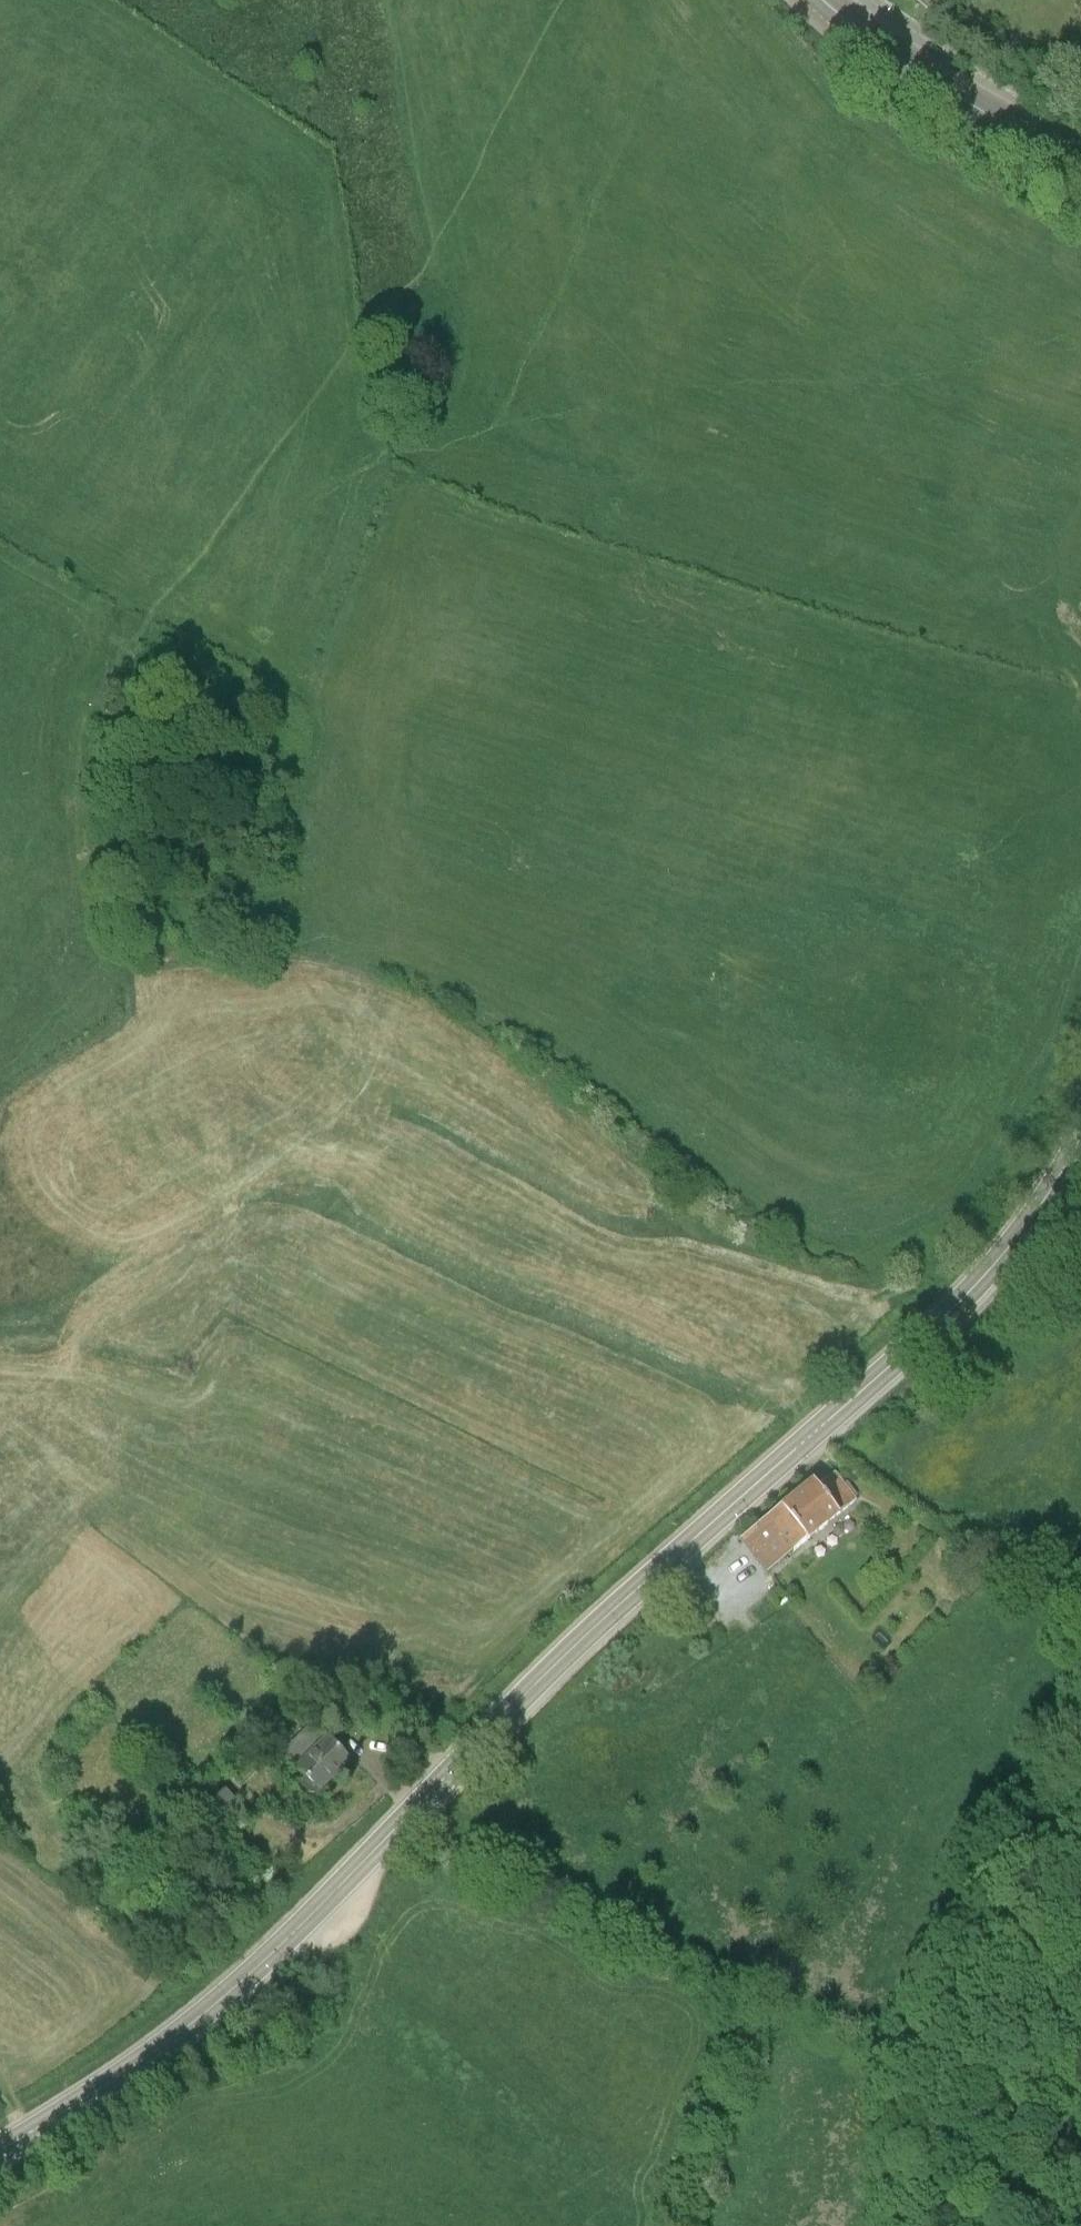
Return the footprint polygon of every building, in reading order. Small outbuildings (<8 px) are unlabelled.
[(742,1539),(769,1572),(793,1552),(807,1539),(809,1542),(841,1514),(839,1513),(856,1499),(840,1479),(823,1493),(813,1481),(781,1507),(742,1539)] [(959,1567),(965,1560),(955,1551),(949,1558),(959,1567)] [(349,1759),(313,1723),(284,1752),(296,1766),(305,1776),(303,1778),(303,1785),(310,1793),(316,1792),(349,1759)] [(205,1808),(216,1819),(231,1835),(251,1817),(226,1789),(205,1808)]
